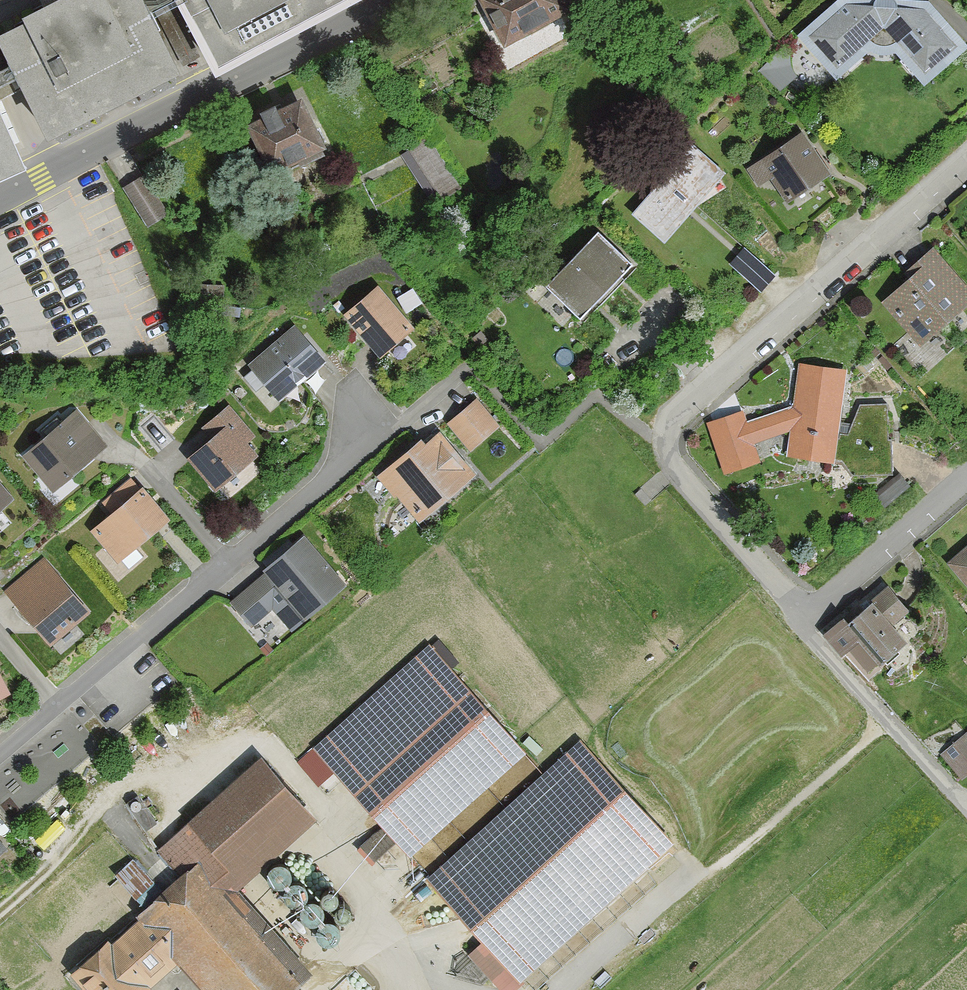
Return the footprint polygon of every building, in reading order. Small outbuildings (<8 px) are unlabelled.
[(17,80),(47,141),(180,77),(152,19),(186,2),(220,66),(344,0),(177,0),(148,15),(141,0),(58,0),(22,18),(25,23),(0,35),(0,49),(9,68),(0,72),(0,88),(17,80)] [(501,48),(568,10),(562,0),(474,0),(501,48)] [(792,36),(834,77),(865,46),(868,48),(871,49),(873,49),(876,50),(878,50),(881,50),(884,50),(885,50),(888,50),(923,84),(966,41),(925,0),(833,0),(792,36)] [(380,27),(369,34),(375,43),(386,37),(380,27)] [(785,52),(783,50),(760,71),(779,92),(788,83),(784,75),(782,68),(782,60),(785,52)] [(251,110),(254,116),(244,121),(268,170),(293,157),(297,165),(323,153),(296,98),(272,109),(268,101),(251,110)] [(27,167),(0,112),(0,180),(27,167)] [(829,171),(799,131),(759,160),(789,201),(829,171)] [(428,140),(405,153),(434,202),(457,189),(428,140)] [(721,167),(693,142),(677,160),(671,155),(661,166),(667,171),(632,209),(665,238),(690,209),(729,185),(721,167)] [(140,176),(123,187),(148,225),(165,214),(140,176)] [(627,264),(593,233),(544,285),(578,316),(564,331),(592,356),(615,331),(588,305),(627,264)] [(904,270),(909,276),(880,302),(919,346),(966,304),(966,287),(931,246),(904,270)] [(751,257),(738,272),(759,291),(772,276),(751,257)] [(222,284),(200,284),(200,293),(222,293),(222,284)] [(377,287),(343,314),(374,354),(409,327),(377,287)] [(295,325),(250,363),(278,397),(324,359),(295,325)] [(832,463),(836,434),(846,370),(798,363),(791,408),(744,421),(741,412),(705,422),(721,473),(759,462),(753,442),(787,431),(784,455),(832,463)] [(475,400),(447,422),(468,448),(495,426),(475,400)] [(848,435),(836,434),(832,463),(845,465),(858,476),(889,474),(886,404),(860,405),(848,435)] [(244,408),(188,455),(214,487),(257,451),(246,438),(259,427),(244,408)] [(51,487),(90,456),(72,434),(86,422),(75,409),(23,452),(51,487)] [(471,474),(435,433),(422,444),(417,438),(381,469),(398,488),(392,493),(415,521),(471,474)] [(883,511),(909,487),(897,475),(871,499),(883,511)] [(13,496),(0,480),(0,507),(13,496)] [(142,485),(92,529),(118,558),(168,515),(142,485)] [(641,491),(635,496),(646,508),(652,503),(641,491)] [(304,533),(264,567),(304,615),(345,581),(304,533)] [(947,564),(966,586),(966,546),(947,564)] [(61,574),(21,606),(50,642),(90,611),(61,574)] [(839,657),(847,650),(867,673),(904,641),(890,626),(908,610),(886,585),(844,622),(840,617),(820,635),(839,657)] [(526,751),(431,644),(314,748),(383,827),(360,847),(375,864),(398,843),(409,854),(526,751)] [(940,755),(959,779),(966,773),(966,733),(940,755)] [(436,883),(528,989),(531,989),(689,854),(595,746),(436,883)] [(147,876),(163,895),(111,940),(108,937),(71,969),(89,989),(145,989),(180,960),(206,989),(275,989),(296,971),(197,859),(215,844),(232,864),(303,801),(264,757),(157,851),(165,860),(147,876)] [(271,856),(269,858),(267,861),(266,864),(265,867),(266,872),(268,875),(270,877),(273,879),(275,880),(279,880),(283,880),(286,878),(288,877),(290,874),(291,871),(292,868),(291,865),(290,862),(289,860),(287,858),(285,856),(283,855),(280,854),(277,854),(274,855),(271,856)] [(133,888),(147,876),(135,863),(121,875),(133,888)] [(289,878),(286,879),(284,883),(283,885),(283,889),(283,893),(285,896),(287,898),(290,900),(292,901),(296,902),(300,901),(303,899),(305,898),(307,895),(308,892),(309,889),(309,886),(308,883),(307,881),(305,879),(303,877),(300,876),(297,876),(294,876),(291,876),(289,878)] [(337,905),(340,904),(341,903),(342,902),(342,899),(342,897),(341,895),(340,894),(338,893),(336,893),(334,893),(333,894),(331,895),(330,897),(330,898),(330,899),(330,902),(332,904),(333,905),(335,905),(337,905)] [(308,897),(306,899),(303,902),(302,905),(302,908),(303,912),(304,915),(306,918),(309,920),(312,921),(316,921),(319,920),(322,919),(324,917),(326,915),(328,912),(328,909),(328,906),(327,903),(326,901),(324,898),(322,897),(320,896),(317,895),(314,895),(311,896),(308,897)] [(348,915),(350,914),(352,912),(352,911),(353,909),(353,907),(352,905),(350,904),(348,903),(347,902),(345,903),(343,903),(342,905),(341,906),(340,908),(340,909),(341,912),(342,914),(344,915),(346,915),(348,915)] [(326,918),(324,920),(321,923),(320,925),(320,929),(320,933),(322,936),(324,939),(327,940),(329,941),(333,942),(337,941),(340,940),(342,938),(344,935),(345,932),(346,930),(346,926),(345,923),(344,921),(342,919),(340,918),(337,916),(334,916),(331,916),(328,916),(326,918)]
